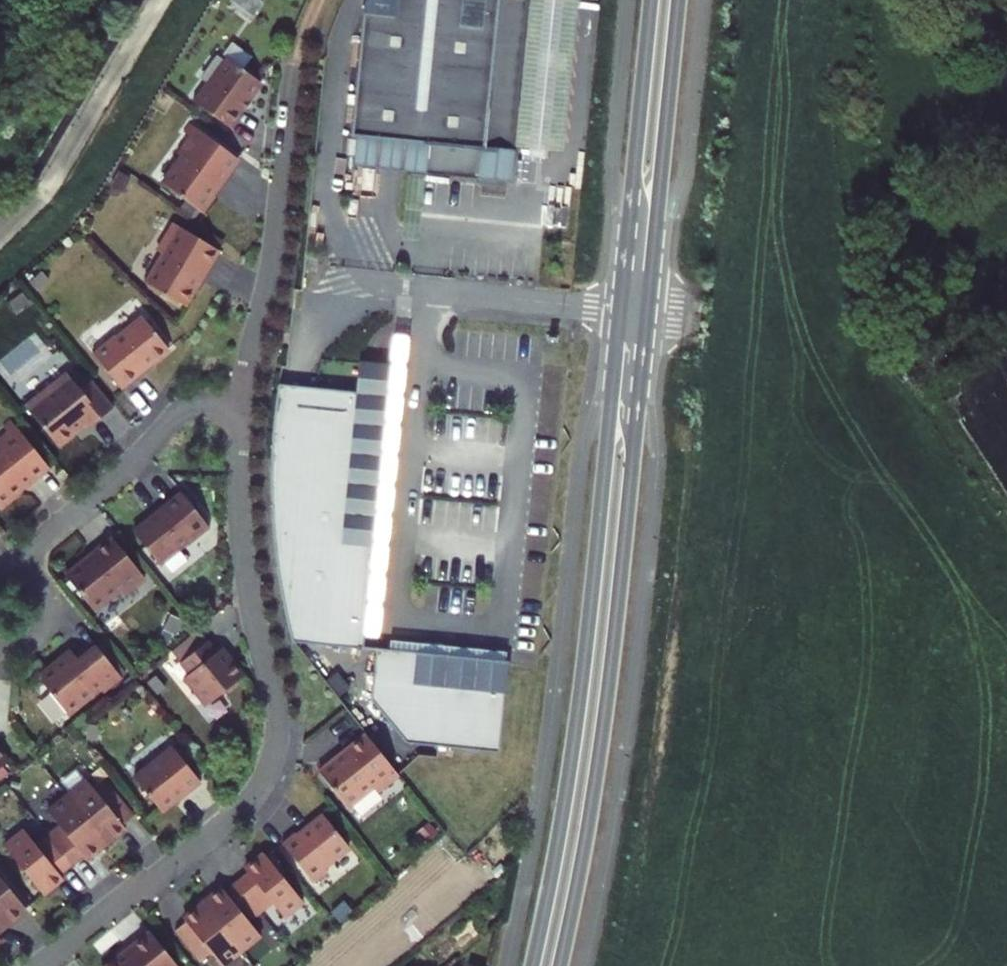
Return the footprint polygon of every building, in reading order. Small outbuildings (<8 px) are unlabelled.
[(536,0),(401,0),(399,15),(369,12),(357,136),(363,136),(360,166),(416,172),(432,173),(519,182),(536,0)] [(534,146),(569,150),(583,0),(547,0),(534,146)] [(199,96),(236,123),(249,105),(247,104),(267,76),(234,53),(215,80),(212,78),(199,96)] [(200,133),(206,125),(200,121),(194,129),(200,133)] [(230,181),(249,156),(206,125),(200,133),(187,151),(192,155),(173,181),(215,211),(227,194),(219,189),(226,178),(230,181)] [(432,173),(416,172),(407,268),(423,270),(432,173)] [(210,272),(227,245),(183,218),(166,245),(171,248),(153,276),(193,300),(204,283),(201,281),(208,271),(210,272)] [(319,254),(307,253),(305,270),(316,272),(319,254)] [(121,330),(99,348),(129,383),(150,366),(148,364),(175,342),(149,311),(123,333),(121,330)] [(404,331),(401,361),(375,633),(389,634),(418,332),(404,331)] [(375,633),(401,361),(369,358),(367,379),(366,388),(353,387),(281,380),(280,384),(275,429),(273,461),(273,474),(274,519),(279,564),(286,608),(289,619),(290,625),(375,633)] [(99,425),(121,406),(98,379),(89,387),(75,370),(35,404),(68,444),(85,430),(84,428),(94,420),(99,425)] [(9,420),(14,426),(21,419),(16,413),(9,420)] [(55,460),(21,419),(14,426),(0,437),(0,443),(1,444),(0,445),(0,495),(8,505),(24,491),(18,484),(28,476),(31,480),(55,460)] [(218,523),(189,487),(167,504),(169,506),(142,528),(167,559),(194,538),(196,541),(218,523)] [(131,589),(152,572),(119,531),(98,548),(100,550),(90,558),(88,556),(72,569),(101,605),(127,584),(131,589)] [(183,660),(210,638),(201,626),(173,648),(183,660)] [(219,649),(210,638),(183,660),(192,671),(187,675),(210,702),(246,673),(232,656),(230,656),(222,647),(219,649)] [(100,642),(83,657),(75,647),(46,670),(45,678),(72,710),(104,685),(107,689),(125,674),(116,662),(100,642)] [(518,658),(386,645),(378,735),(404,768),(426,750),(448,754),(449,744),(510,749),(518,658)] [(222,647),(230,656),(232,656),(224,646),(222,647)] [(120,659),(116,662),(125,674),(129,671),(120,659)] [(378,735),(371,728),(351,744),(353,747),(343,755),(341,752),(325,765),(354,801),(379,781),(383,785),(404,768),(378,735)] [(18,758),(0,736),(0,773),(18,758)] [(184,739),(145,770),(174,805),(212,774),(184,739)] [(74,791),(114,840),(134,824),(130,821),(146,808),(121,777),(105,790),(94,776),(74,791)] [(66,821),(54,830),(80,861),(91,852),(94,856),(114,840),(74,791),(55,807),(66,821)] [(355,840),(330,809),(304,830),(301,826),(288,837),(320,877),(334,866),(329,861),(355,840)] [(68,871),(80,861),(54,830),(43,840),(32,826),(12,842),(51,890),(71,875),(68,871)] [(255,867),(243,876),(268,907),(280,898),(291,912),(311,897),(271,847),(252,863),(255,867)] [(34,905),(1,864),(0,864),(0,945),(10,937),(0,926),(10,918),(13,921),(34,905)] [(257,917),(268,907),(243,876),(232,885),(228,881),(209,897),(248,946),(268,931),(257,917)] [(209,897),(190,912),(193,916),(182,925),(215,965),(216,965),(226,958),(230,962),(248,946),(209,897)] [(159,927),(136,945),(140,949),(130,957),(127,953),(110,965),(111,965),(191,965),(159,927)]
